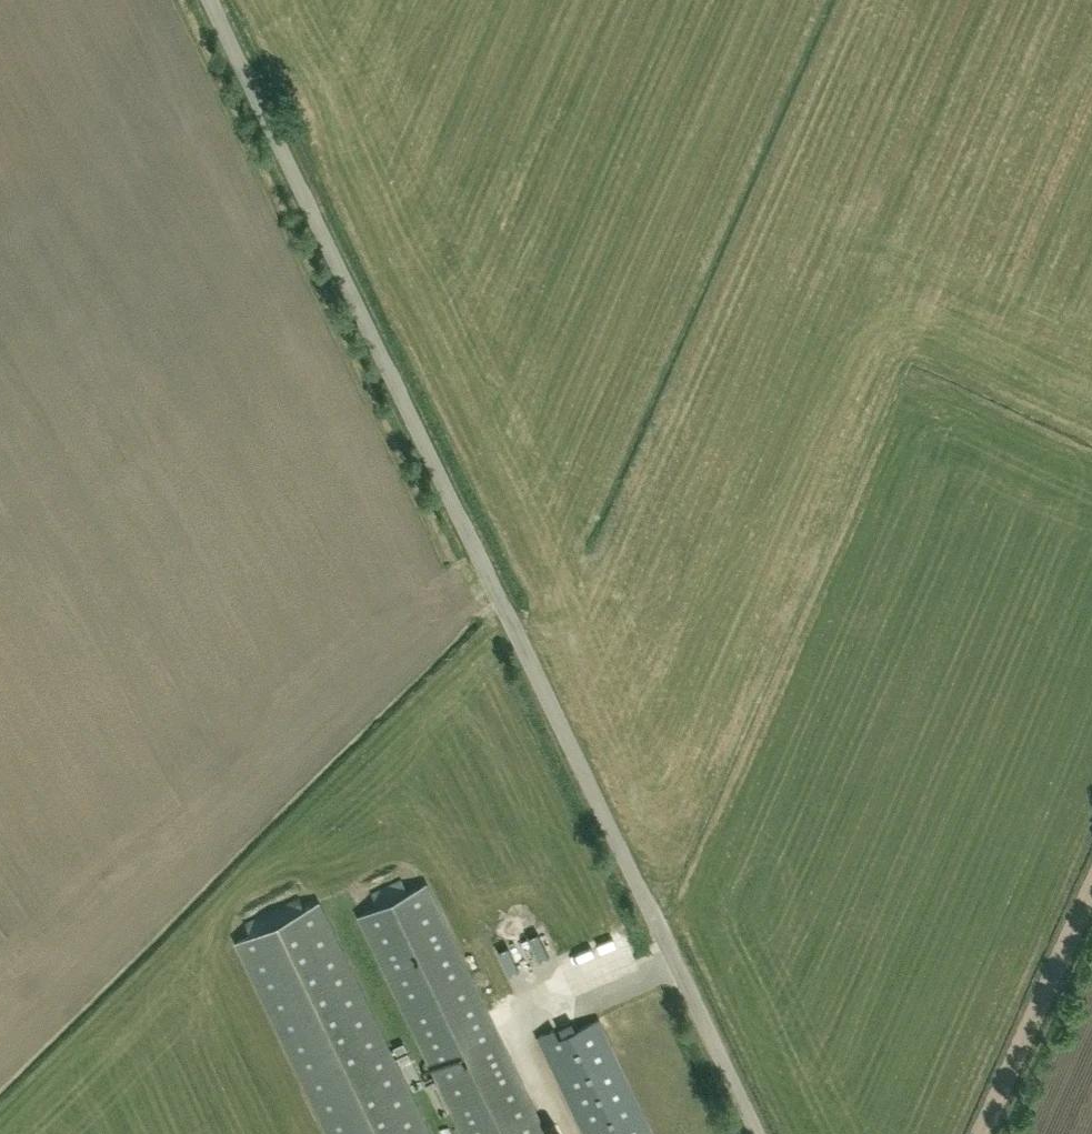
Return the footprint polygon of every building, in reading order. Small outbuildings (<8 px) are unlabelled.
[(426,880),(358,913),(464,1133),(547,1133),(426,880)] [(235,941),(327,1133),(431,1133),(319,900),(304,907),(250,934),(235,941)] [(598,1020),(559,1038),(554,1029),(538,1036),(585,1133),(653,1133),(598,1020)]
